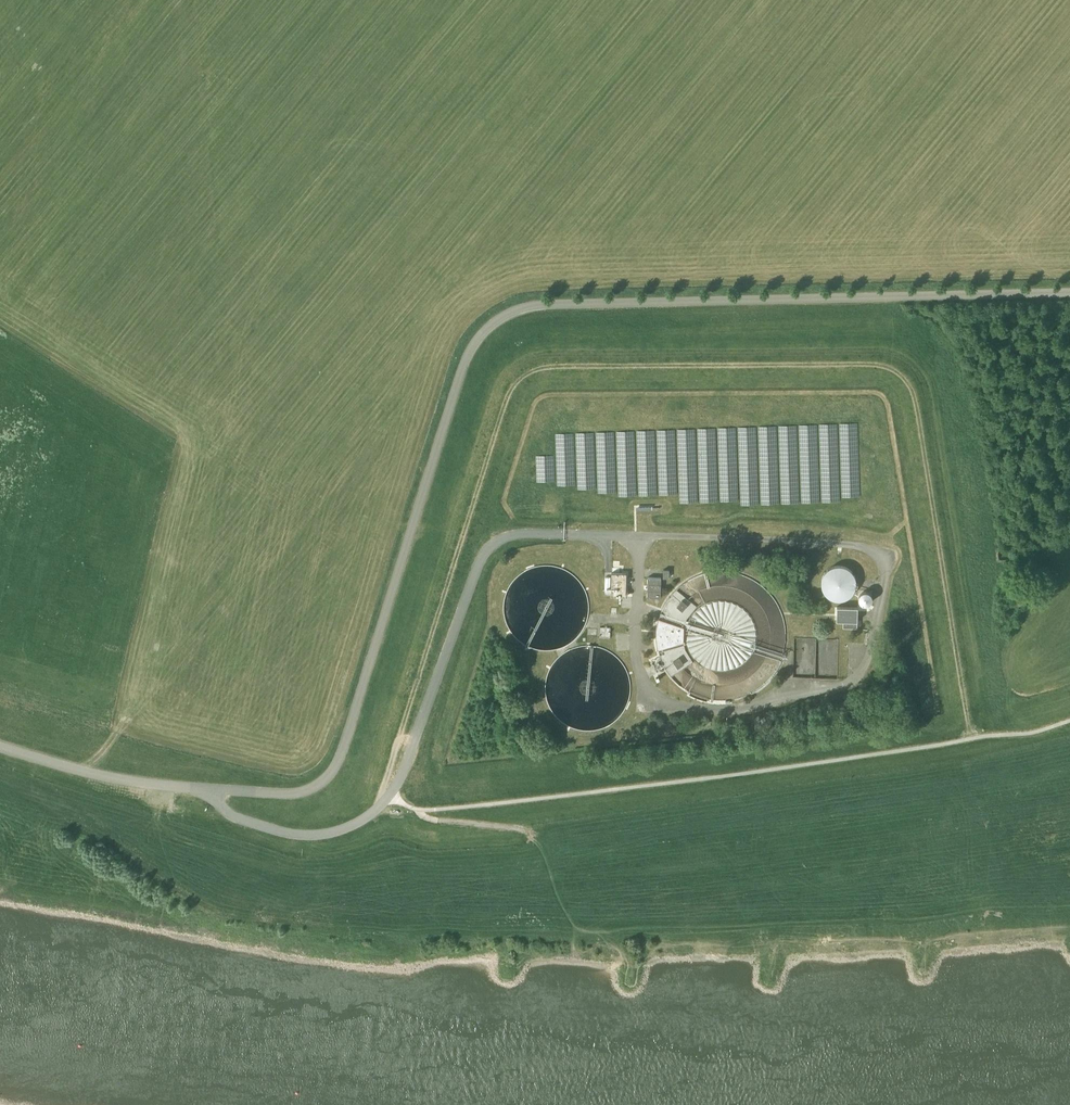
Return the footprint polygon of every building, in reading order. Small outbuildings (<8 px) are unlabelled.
[(588,514),(588,497),(575,498),(575,515),(588,514)] [(735,534),(735,523),(740,523),(740,515),(727,515),(727,534),(735,534)] [(610,597),(626,597),(626,574),(611,573),(610,597)] [(648,598),(661,598),(661,578),(648,578),(648,598)] [(658,619),(683,627),(685,623),(687,617),(688,616),(690,613),(692,611),(696,606),(676,590),(672,594),(668,598),(666,602),(663,606),(661,611),(665,612),(664,615),(660,613),(658,619)] [(837,621),(843,621),(843,628),(858,628),(858,608),(837,607),(837,621)] [(661,649),(682,643),(683,642),(683,628),(683,627),(658,619),(657,619),(656,626),(655,632),(655,637),(655,643),(657,650),(661,649)] [(600,627),(600,638),(610,638),(610,628),(607,628),(606,628),(605,628),(600,627)] [(682,643),(661,649),(662,651),(658,652),(660,658),(661,663),(663,666),(665,669),(667,673),(670,677),(692,662),(685,650),(683,645),(682,643)] [(913,649),(906,649),(907,678),(914,677),(913,649)] [(716,853),(720,850),(714,843),(710,845),(716,853)]
